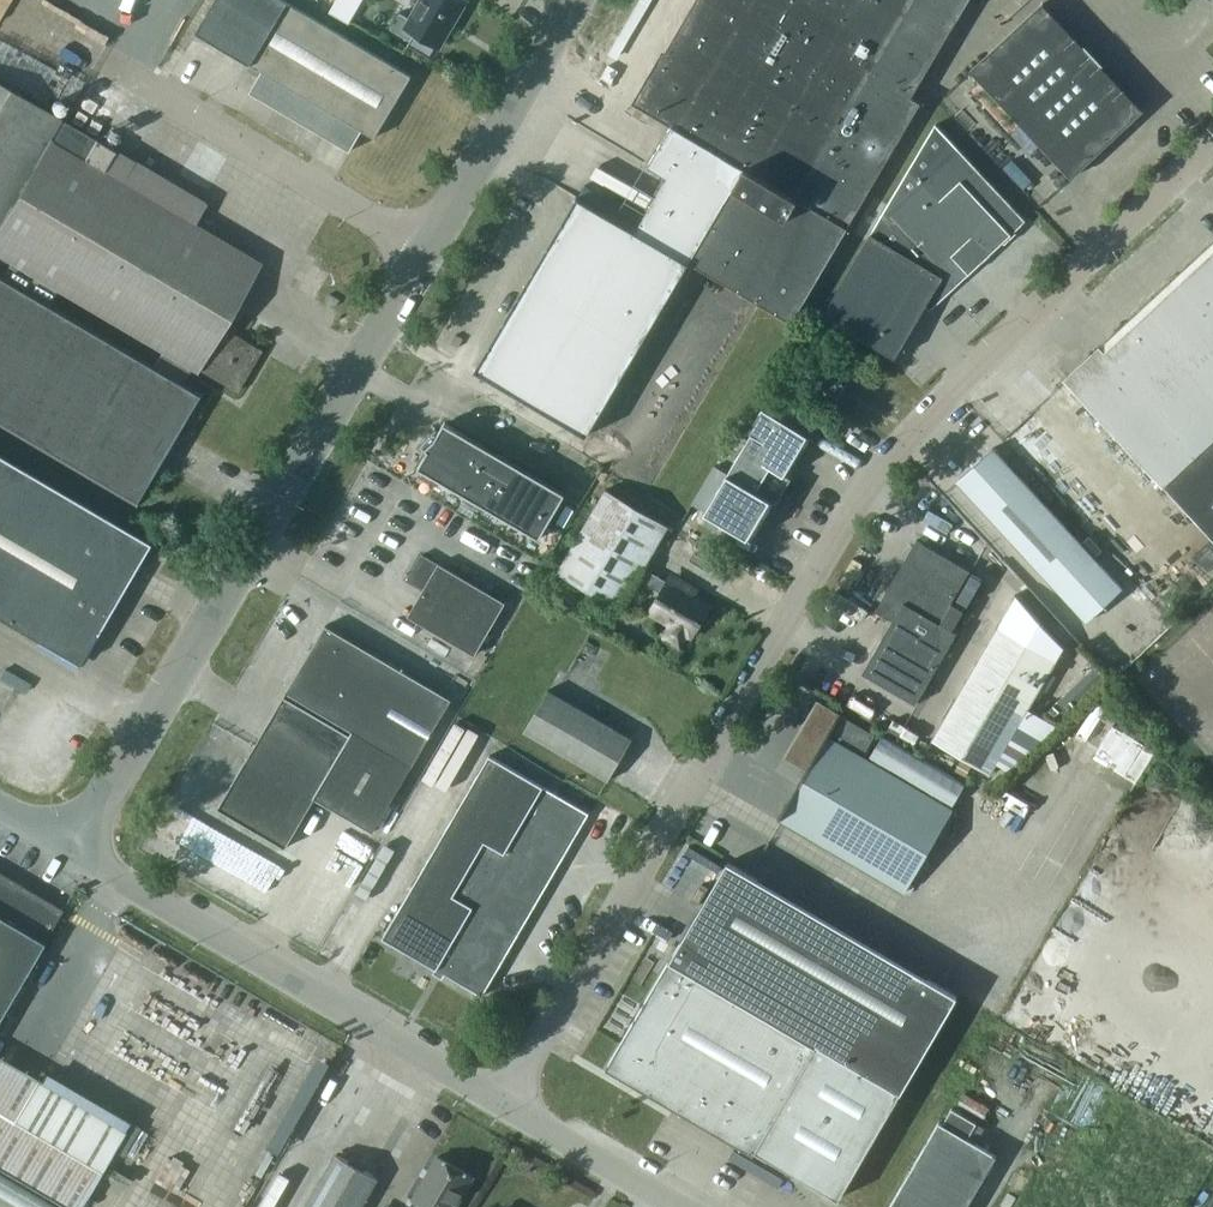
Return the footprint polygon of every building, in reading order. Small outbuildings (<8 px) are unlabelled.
[(250,91),(350,151),(363,130),(375,137),(412,76),(285,0),(214,0),(196,31),(251,64),(247,69),(259,76),(250,91)] [(439,44),(465,2),(460,0),(422,0),(412,17),(399,13),(390,28),(411,40),(417,31),(439,44)] [(792,321),(921,103),(911,97),(969,0),(696,0),(664,54),(661,53),(632,102),(672,125),(648,164),(667,176),(635,230),(577,196),(475,369),(587,435),(689,261),(792,321)] [(356,11),(355,5),(349,2),(343,3),(339,9),(341,15),(347,18),(353,17),(356,11)] [(1072,177),(1142,110),(1043,4),(972,71),(1072,177)] [(60,120),(0,85),(0,223),(60,120)] [(259,349),(222,327),(260,262),(102,170),(114,151),(60,120),(0,223),(0,257),(9,263),(55,290),(160,351),(176,360),(196,372),(199,368),(235,389),(259,349)] [(959,149),(935,123),(823,314),(894,355),(926,305),(929,308),(954,285),(954,286),(1025,219),(959,149)] [(1163,486),(1212,439),(1212,242),(1065,381),(1131,451),(1163,486)] [(160,351),(151,367),(46,306),(55,290),(9,263),(0,278),(0,422),(134,500),(196,394),(166,376),(176,360),(160,351)] [(814,382),(837,396),(844,383),(820,370),(814,382)] [(761,407),(768,397),(759,392),(753,402),(761,407)] [(813,438),(765,411),(743,451),(728,473),(769,497),(785,474),(791,478),(813,438)] [(444,422),(434,439),(425,448),(427,450),(418,467),(539,538),(566,494),(444,422)] [(1163,486),(1212,540),(1212,439),(1163,486)] [(992,448),(956,481),(1086,623),(1122,590),(992,448)] [(78,664),(147,544),(0,459),(0,619),(78,664)] [(769,497),(728,473),(706,511),(751,537),(773,499),(769,497)] [(557,571),(619,607),(667,525),(605,489),(557,571)] [(939,622),(969,570),(915,540),(875,611),(892,620),(862,672),(915,702),(955,631),(939,622)] [(406,581),(422,590),(408,615),(473,653),(503,601),(438,563),(437,565),(421,556),(406,581)] [(663,637),(680,647),(688,633),(692,635),(709,606),(667,582),(650,611),(671,623),(663,637)] [(1055,654),(998,622),(934,736),(990,768),(1055,654)] [(325,626),(248,757),(217,809),(282,847),(313,795),(374,831),(451,700),(325,626)] [(523,731),(607,781),(632,739),(548,689),(523,731)] [(1096,702),(1076,735),(1132,770),(1147,746),(1110,723),(1116,714),(1096,702)] [(781,818),(905,889),(952,808),(860,755),(872,734),(819,703),(788,756),(810,769),(781,818)] [(921,748),(927,738),(916,732),(910,742),(921,748)] [(384,937),(482,994),(588,813),(490,756),(384,937)] [(731,860),(608,1070),(753,1154),(755,1152),(836,1199),(913,1069),(958,992),(731,860)] [(59,915),(23,893),(25,889),(0,874),(0,1015),(59,915)] [(63,1206),(79,1206),(124,1131),(0,1058),(0,1170),(63,1206)] [(966,1139),(976,1122),(952,1108),(943,1125),(937,1122),(887,1206),(965,1206),(995,1155),(966,1139)] [(336,1155),(306,1206),(362,1206),(378,1180),(336,1155)] [(473,1178),(438,1157),(409,1206),(456,1206),(473,1178)] [(0,1173),(0,1206),(58,1206),(0,1173)]
